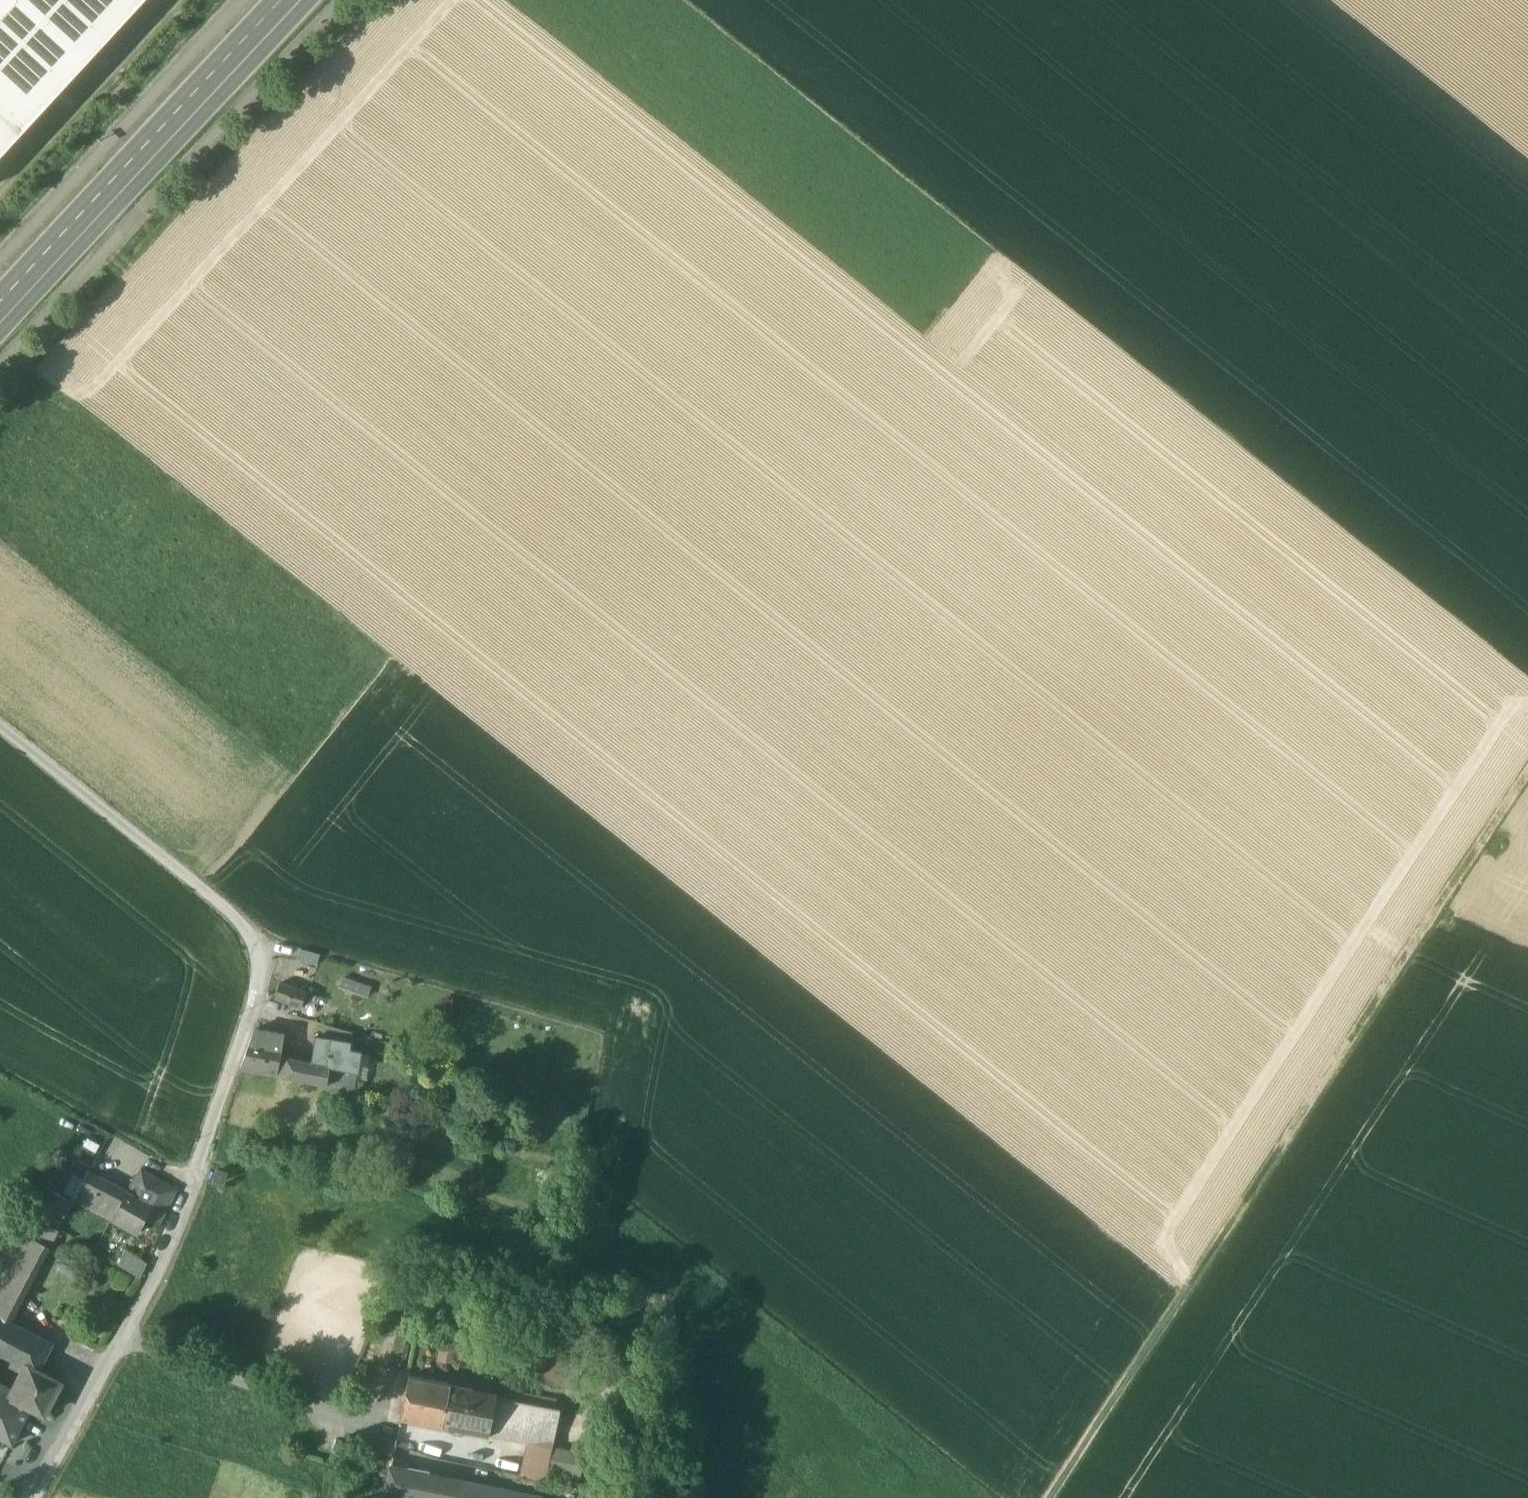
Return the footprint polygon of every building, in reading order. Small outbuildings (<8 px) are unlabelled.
[(146,0),(0,0),(0,158),(146,0)] [(317,967),(320,956),(300,950),(297,961),(317,967)] [(340,989),(367,998),(371,987),(344,978),(340,989)] [(306,994),(280,984),(275,999),(301,1008),(304,999),(306,994)] [(286,1024),(308,1027),(309,1018),(287,1016),(286,1024)] [(322,1037),(352,1042),(353,1032),(324,1025),(322,1037)] [(284,1034),(254,1029),(250,1042),(282,1047),(284,1034)] [(322,1037),(315,1036),(310,1063),(329,1068),(327,1090),(353,1098),(362,1052),(351,1050),(352,1042),(322,1037)] [(282,1047),(250,1042),(241,1068),(276,1074),(281,1056),(282,1047)] [(281,1056),(276,1074),(277,1074),(277,1075),(312,1083),(325,1087),(325,1089),(327,1090),(329,1068),(310,1063),(281,1056)] [(87,1165),(78,1161),(76,1164),(85,1169),(87,1165)] [(142,1169),(126,1193),(152,1208),(146,1219),(159,1226),(177,1190),(142,1169)] [(225,1173),(217,1170),(214,1179),(222,1182),(225,1173)] [(126,1193),(89,1173),(75,1199),(113,1219),(126,1193)] [(51,1204),(42,1217),(57,1227),(61,1221),(57,1220),(69,1202),(51,1189),(43,1199),(51,1204)] [(152,1208),(126,1193),(113,1219),(138,1234),(152,1208)] [(22,1234),(50,1248),(59,1231),(31,1216),(22,1234)] [(22,1234),(0,1275),(0,1319),(10,1324),(50,1248),(22,1234)] [(127,1252),(120,1265),(141,1277),(148,1264),(127,1252)] [(28,1367),(37,1372),(51,1345),(10,1324),(0,1319),(0,1353),(28,1367)] [(37,1372),(28,1367),(12,1398),(12,1399),(29,1408),(44,1416),(61,1384),(37,1372)] [(450,1385),(409,1377),(400,1420),(441,1427),(446,1404),(450,1385)] [(0,1392),(0,1439),(11,1444),(29,1408),(12,1399),(12,1398),(0,1392)] [(496,1398),(471,1393),(468,1408),(464,1432),(488,1436),(496,1398)] [(560,1410),(496,1398),(488,1436),(528,1444),(552,1449),(560,1410)] [(468,1408),(446,1404),(441,1427),(464,1432),(468,1408)] [(0,1439),(0,1460),(2,1461),(11,1444),(0,1439)] [(552,1449),(528,1444),(521,1477),(546,1482),(552,1449)] [(389,1470),(385,1492),(411,1497),(461,1497),(464,1486),(389,1470)] [(464,1486),(461,1497),(523,1497),(464,1486)]
